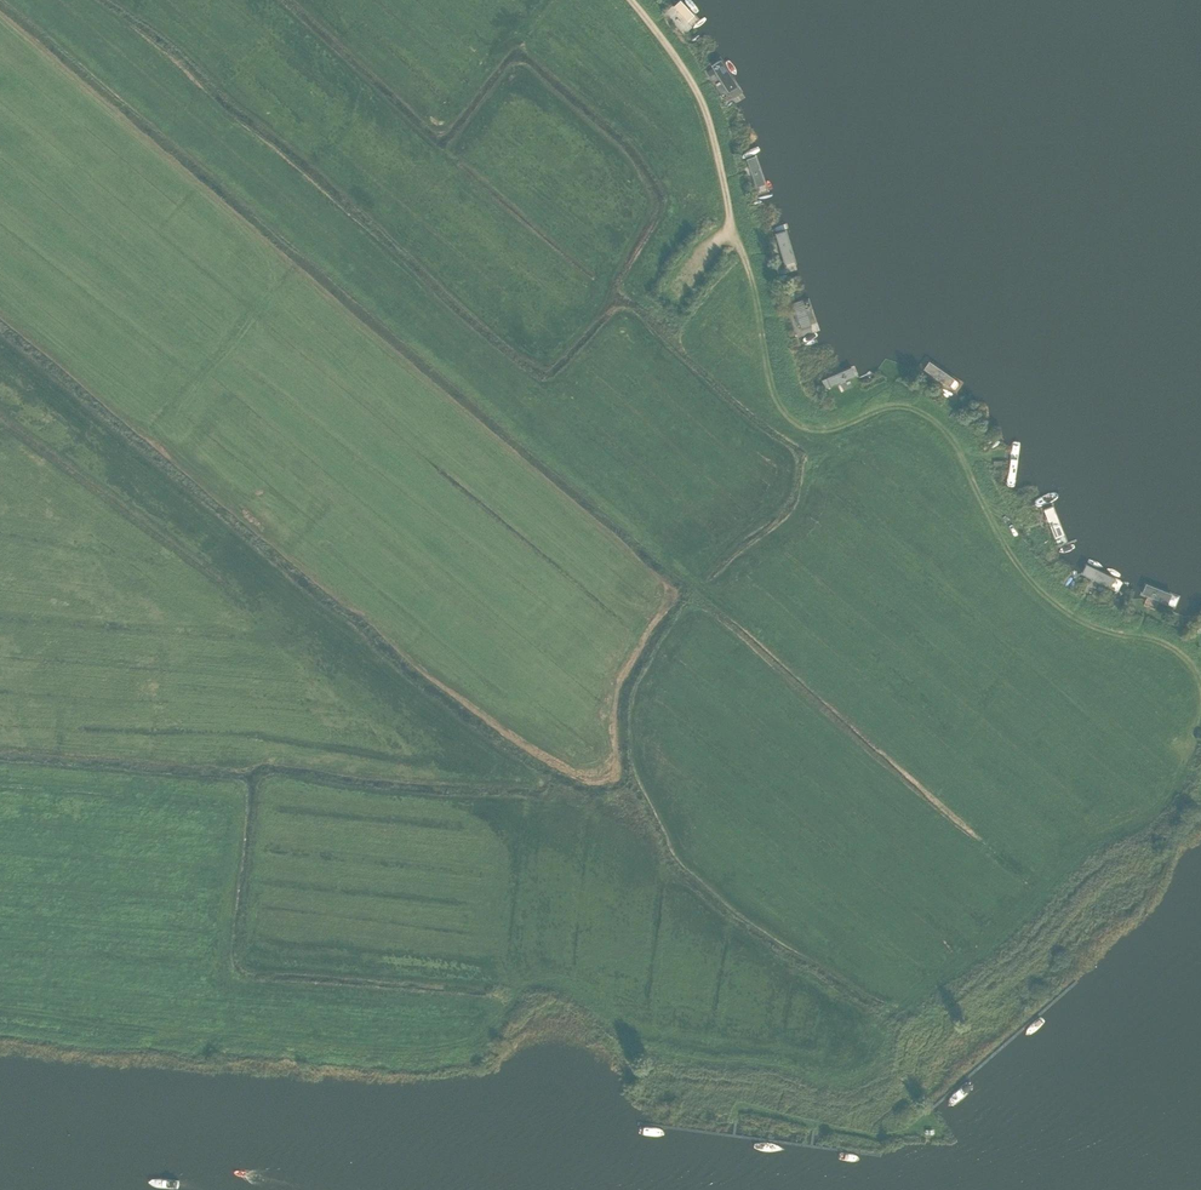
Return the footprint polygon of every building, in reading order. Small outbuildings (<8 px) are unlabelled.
[(663,10),(685,34),(702,19),(685,0),(674,0),(663,10)] [(758,153),(740,159),(752,200),(770,195),(758,153)] [(787,229),(769,234),(780,270),(798,265),(787,229)] [(806,297),(786,303),(799,347),(819,341),(806,297)] [(927,357),(917,373),(954,397),(964,382),(927,357)] [(825,377),(830,391),(859,379),(853,365),(825,377)] [(1019,451),(998,448),(993,495),(1014,497),(1019,451)] [(1053,503),(1034,511),(1050,551),(1070,543),(1053,503)] [(1084,560),(1075,580),(1116,599),(1125,579),(1084,560)] [(1144,580),(1137,599),(1172,613),(1180,594),(1144,580)]
